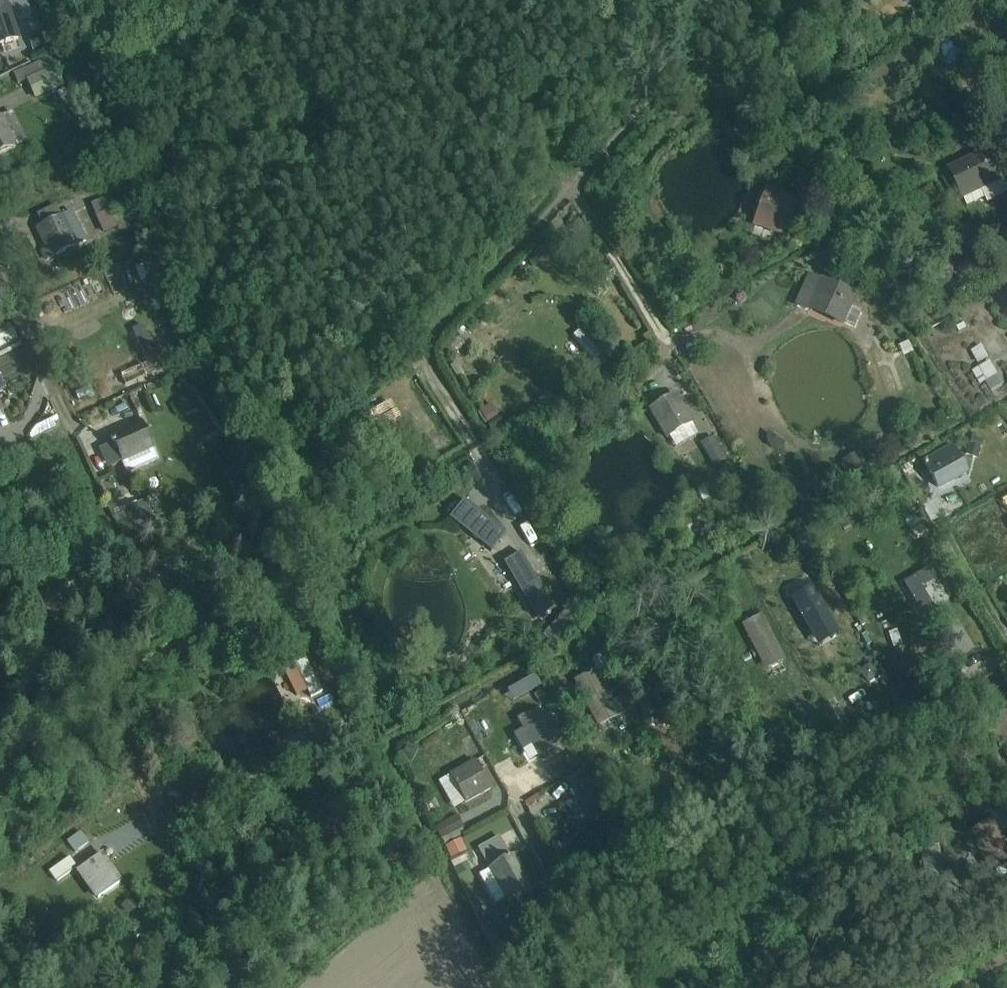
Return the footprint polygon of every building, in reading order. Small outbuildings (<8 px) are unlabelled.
[(18,41),(6,2),(0,4),(0,46),(18,41)] [(786,28),(774,37),(783,48),(795,39),(786,28)] [(48,32),(41,34),(46,46),(53,43),(48,32)] [(34,52),(47,47),(46,46),(41,34),(29,39),(34,52)] [(35,100),(64,86),(55,66),(51,57),(15,73),(20,83),(26,80),(35,100)] [(16,147),(25,143),(11,111),(1,116),(0,116),(0,155),(16,147)] [(986,199),(988,203),(1006,194),(1006,190),(989,152),(949,171),(963,201),(964,200),(968,207),(986,199)] [(753,226),(786,237),(798,200),(765,189),(753,226)] [(95,216),(103,234),(117,229),(109,210),(117,207),(112,195),(92,203),(97,215),(95,216)] [(39,213),(44,224),(66,214),(61,203),(39,213)] [(72,211),(66,214),(44,224),(34,228),(44,249),(40,251),(45,262),(75,248),(87,243),(72,211)] [(842,256),(831,245),(819,258),(829,269),(842,256)] [(832,270),(808,259),(804,268),(829,279),(832,270)] [(137,260),(119,267),(124,282),(143,275),(137,260)] [(843,327),(845,323),(854,328),(861,313),(851,308),(857,295),(821,279),(808,274),(794,305),(807,311),(843,327)] [(0,327),(0,349),(19,339),(10,322),(0,327)] [(864,323),(857,337),(871,343),(877,330),(864,323)] [(133,352),(140,349),(147,362),(123,373),(129,386),(165,369),(159,357),(143,324),(132,329),(134,334),(126,337),(133,352)] [(584,327),(574,335),(598,368),(609,359),(584,327)] [(982,344),(971,350),(978,364),(990,358),(982,344)] [(990,363),(980,368),(973,372),(980,386),(986,383),(991,393),(1003,386),(998,375),(990,363)] [(676,448),(698,435),(692,424),(675,395),(650,410),(667,439),(669,437),(676,448)] [(357,421),(372,450),(383,444),(387,451),(409,439),(398,417),(396,418),(387,403),(357,421)] [(478,413),(488,429),(502,420),(491,404),(478,413)] [(40,434),(59,425),(55,416),(35,426),(40,434)] [(121,462),(153,449),(142,423),(110,437),(113,443),(113,444),(112,444),(113,446),(114,446),(121,462)] [(726,457),(714,436),(700,444),(712,465),(726,457)] [(113,443),(98,450),(107,469),(121,462),(114,446),(113,446),(112,444),(113,444),(113,443)] [(952,444),(923,460),(939,490),(969,474),(952,444)] [(843,464),(840,465),(846,476),(868,463),(861,450),(841,461),(843,464)] [(247,483),(238,465),(227,471),(236,488),(247,483)] [(161,478),(146,485),(152,497),(167,490),(161,478)] [(120,509),(115,499),(106,503),(125,543),(134,539),(159,529),(146,500),(124,510),(122,507),(120,509)] [(464,500),(450,518),(492,551),(506,534),(464,500)] [(742,504),(753,526),(762,521),(750,500),(742,504)] [(903,523),(914,539),(925,531),(914,516),(903,523)] [(521,553),(504,563),(530,607),(533,608),(532,611),(536,617),(553,607),(521,553)] [(936,580),(928,568),(904,583),(921,613),(932,606),(922,589),(936,580)] [(813,586),(791,599),(819,648),(841,635),(813,586)] [(571,609),(545,631),(555,643),(581,622),(571,609)] [(765,615),(743,625),(763,671),(785,661),(765,615)] [(891,629),(894,646),(904,644),(901,627),(891,629)] [(305,659),(284,669),(296,695),(306,690),(311,699),(321,693),(305,659)] [(874,659),(864,667),(872,679),(883,671),(874,659)] [(624,684),(633,679),(639,675),(632,663),(627,667),(617,673),(624,684)] [(621,715),(596,669),(573,681),(597,727),(601,725),(603,728),(620,719),(619,716),(621,715)] [(523,730),(514,735),(523,751),(533,746),(539,757),(552,750),(550,747),(563,739),(550,714),(536,722),(530,712),(517,719),(523,730)] [(402,756),(413,762),(419,750),(408,745),(402,756)] [(571,755),(549,768),(556,780),(578,767),(571,755)] [(449,776),(464,803),(465,804),(491,789),(475,761),(449,776)] [(454,809),(464,803),(449,776),(439,782),(454,809)] [(575,776),(557,786),(563,796),(581,786),(575,776)] [(547,790),(532,798),(537,808),(552,799),(547,790)] [(591,792),(565,805),(577,827),(602,814),(591,792)] [(436,828),(442,840),(463,829),(465,828),(458,816),(437,827),(436,828)] [(966,843),(975,858),(982,853),(992,871),(1006,863),(1006,839),(997,820),(971,835),(974,839),(966,843)] [(463,829),(442,840),(445,845),(465,834),(463,829)] [(81,832),(67,842),(75,853),(89,843),(81,832)] [(500,836),(478,849),(489,869),(511,857),(500,836)] [(461,840),(445,847),(451,859),(466,852),(461,840)] [(952,865),(943,866),(942,859),(940,859),(938,846),(921,849),(923,861),(920,862),(925,894),(947,891),(944,875),(953,874),(952,865)] [(76,872),(95,900),(123,882),(103,852),(76,872)] [(479,875),(496,904),(505,899),(505,900),(533,885),(516,854),(511,857),(489,869),(479,875)] [(69,857),(49,871),(56,881),(76,867),(69,857)]
